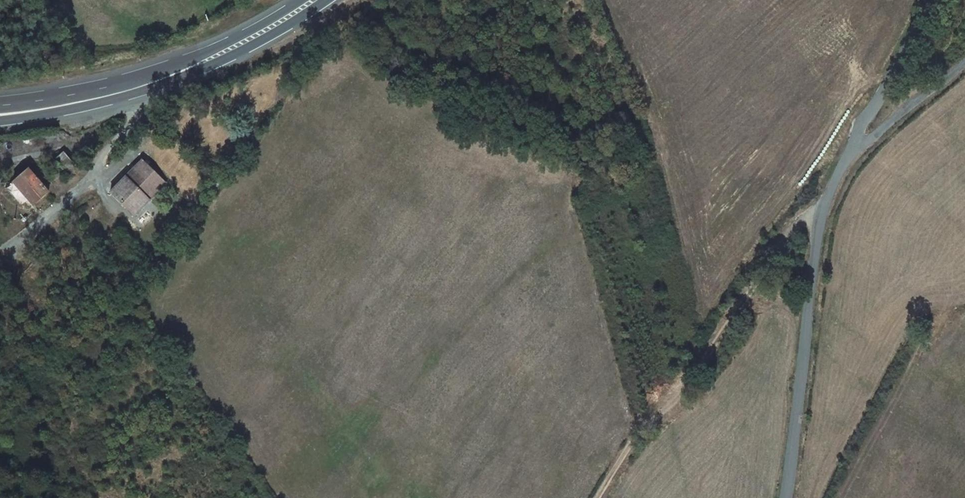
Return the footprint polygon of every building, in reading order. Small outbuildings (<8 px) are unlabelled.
[(63,153),(55,160),(66,172),(74,164),(63,153)] [(143,160),(111,192),(135,217),(166,184),(143,160)] [(34,205),(49,193),(28,170),(14,182),(23,193),(34,205)] [(6,189),(16,200),(23,193),(14,182),(6,189)]
